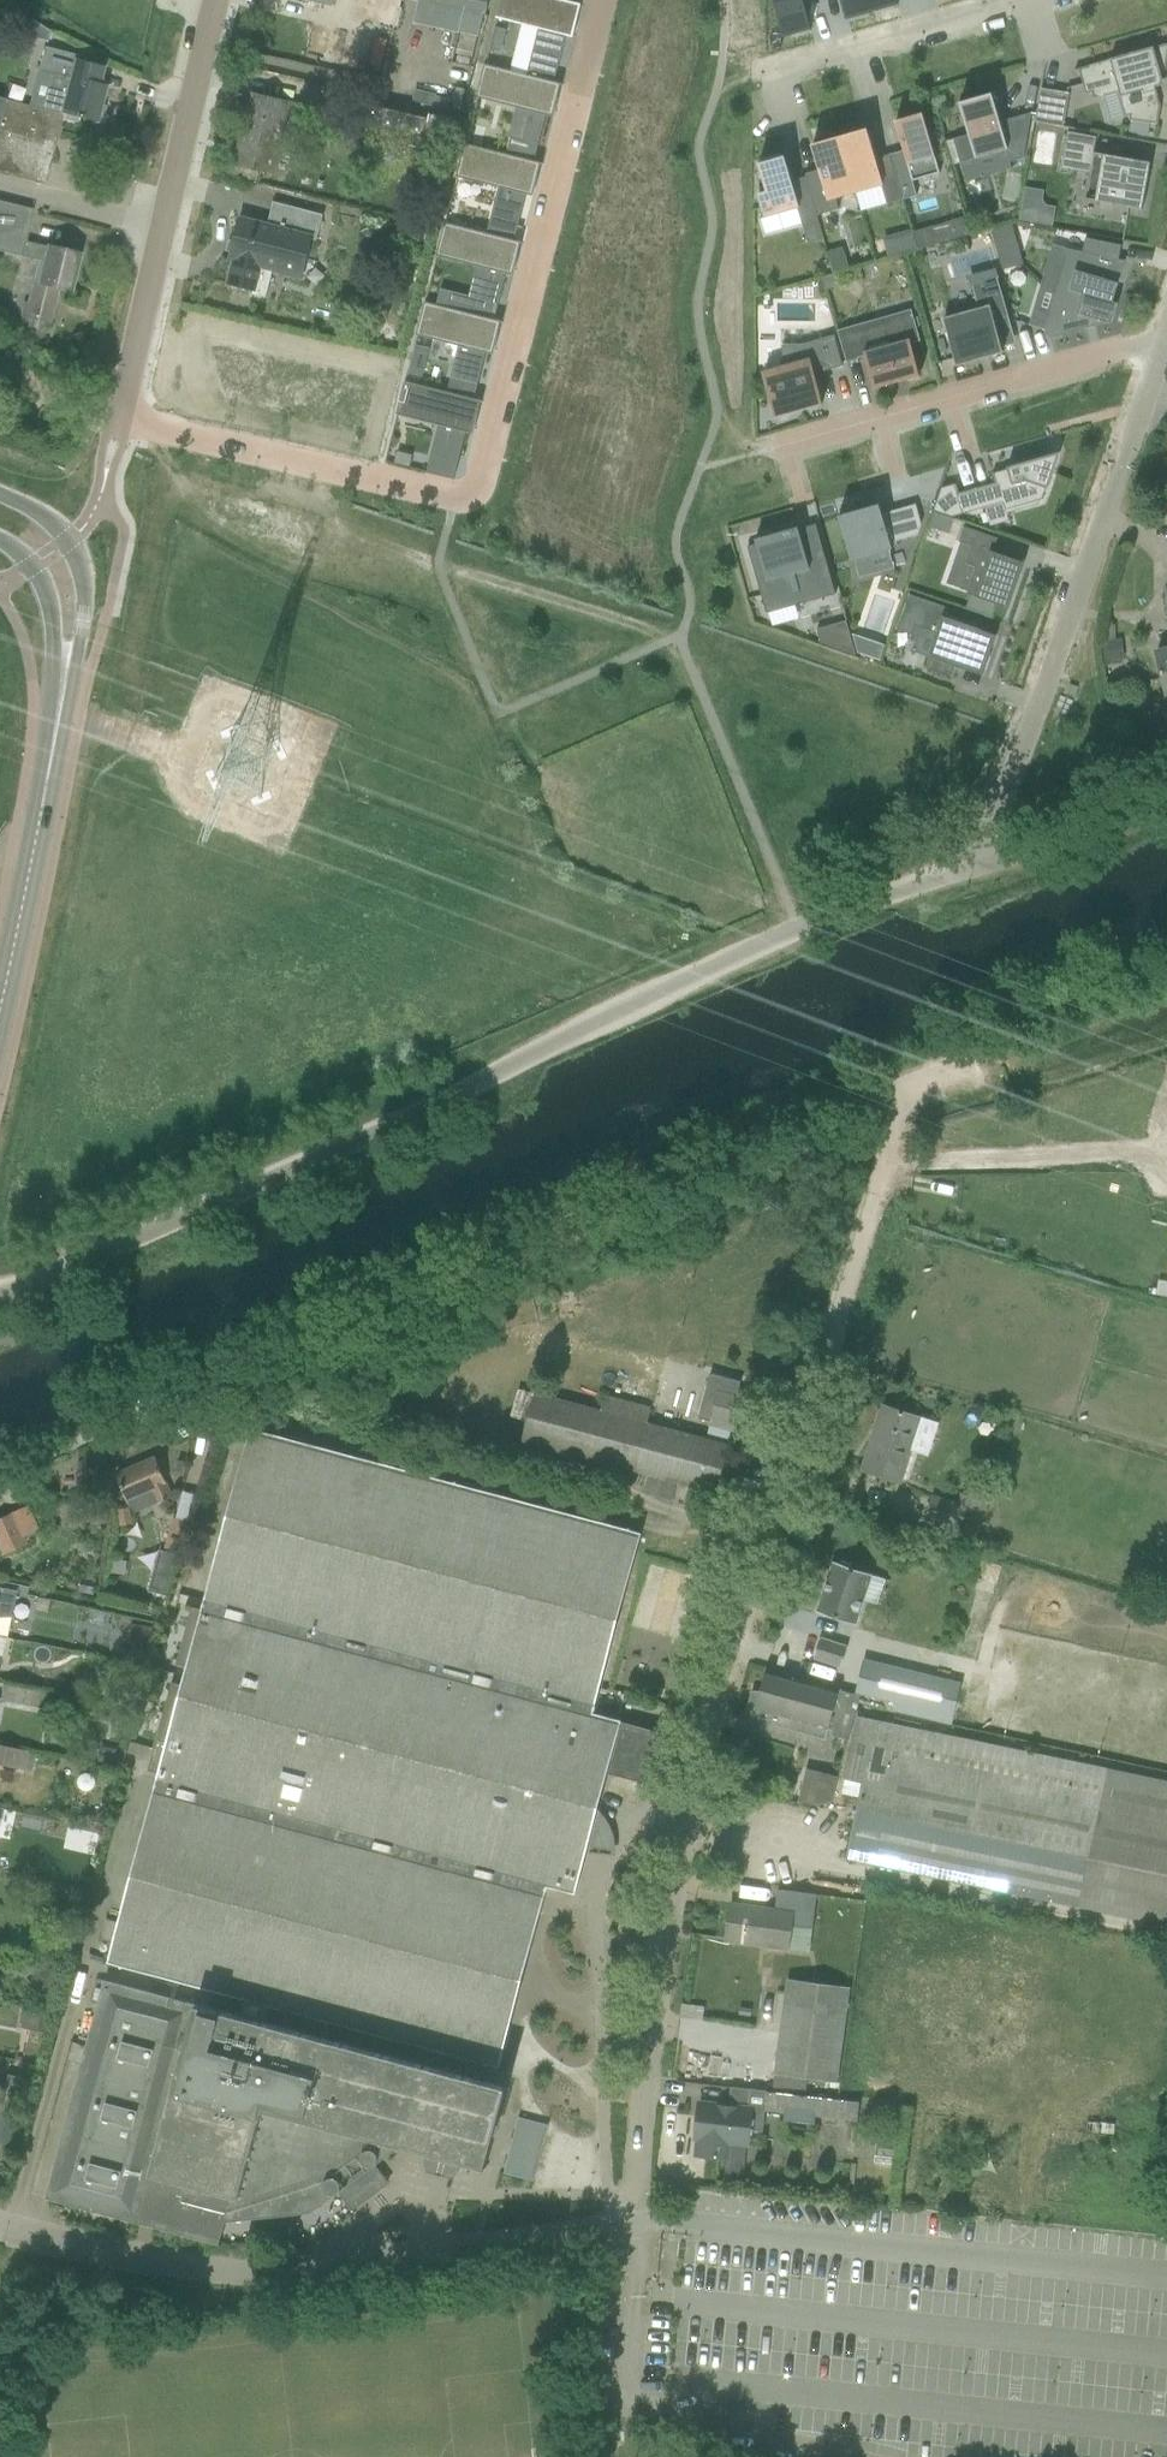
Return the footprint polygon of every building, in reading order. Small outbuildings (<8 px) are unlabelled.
[(261,4),(283,9),(274,50),(320,60),(333,0),(262,0),(261,4)] [(418,0),(462,11),(484,16),(488,0),(418,0)] [(581,6),(581,5),(563,0),(501,0),(496,18),(539,29),(531,60),(558,67),(566,36),(573,38),(581,6)] [(785,37),(811,30),(803,1),(807,0),(774,0),(785,37)] [(848,19),(873,12),(869,0),(842,0),(848,19)] [(873,12),(898,5),(896,0),(869,0),(873,12)] [(462,11),(456,34),(478,40),(484,20),(484,16),(462,11)] [(46,46),(49,36),(28,23),(24,40),(46,46)] [(494,28),(489,50),(499,53),(505,30),(494,28)] [(1158,124),(1161,106),(1155,87),(1164,85),(1162,79),(1165,79),(1166,65),(1166,44),(1140,52),(1139,50),(1093,64),(1094,65),(1075,70),(1075,72),(1079,71),(1085,93),(1085,94),(1093,92),(1094,97),(1092,97),(1093,99),(1119,91),(1126,116),(1130,114),(1129,120),(1158,124)] [(44,48),(38,70),(53,74),(44,108),(61,113),(64,113),(62,118),(74,122),(75,117),(94,121),(95,117),(100,118),(103,106),(98,105),(103,86),(96,84),(100,68),(74,61),(75,56),(44,48)] [(485,65),(476,98),(477,98),(478,98),(530,111),(522,142),(538,146),(546,115),(553,117),(561,86),(561,84),(485,65)] [(1064,127),(1069,94),(1041,89),(1035,122),(1064,127)] [(960,163),(1006,150),(1010,163),(1024,159),(1032,113),(1000,122),(993,94),(960,103),(969,135),(954,139),(960,163)] [(273,173),(285,116),(310,121),(313,109),(252,95),(236,165),(273,173)] [(460,119),(444,115),(429,112),(429,109),(365,95),(360,120),(380,124),(378,137),(452,152),(458,126),(460,119)] [(8,164),(9,174),(19,177),(42,183),(61,113),(44,108),(29,105),(29,107),(3,100),(3,99),(0,98),(0,166),(8,164)] [(923,114),(895,121),(904,151),(890,155),(902,200),(917,196),(913,181),(940,174),(923,114)] [(839,134),(855,193),(882,185),(887,204),(902,200),(890,155),(875,159),(867,129),(840,137),(839,134)] [(1040,130),(1036,159),(1052,162),(1056,132),(1040,130)] [(1151,163),(1132,160),(1094,153),(1097,138),(1067,132),(1061,169),(1100,176),(1095,202),(1142,211),(1151,163)] [(805,174),(806,177),(817,217),(839,210),(836,198),(855,193),(839,134),(838,135),(839,137),(812,145),(819,170),(805,174)] [(465,144),(456,177),(457,177),(458,177),(510,190),(502,221),(518,225),(526,194),(533,196),(541,165),(541,163),(466,144),(465,144)] [(785,156),(782,157),(782,155),(761,161),(761,163),(758,164),(763,181),(758,183),(761,193),(758,194),(765,217),(797,208),(804,228),(819,224),(817,217),(806,177),(792,181),(785,156)] [(1059,206),(1045,203),(1048,189),(1028,185),(1021,218),(1056,224),(1059,206)] [(43,262),(38,282),(33,281),(25,316),(30,317),(27,328),(39,331),(42,320),(48,322),(57,287),(70,290),(78,254),(48,247),(47,246),(46,247),(25,242),(25,241),(32,210),(7,204),(0,202),(0,252),(43,262)] [(228,284),(254,291),(261,267),(302,278),(312,239),(317,240),(323,215),(273,202),(267,226),(240,219),(229,259),(234,260),(228,284)] [(965,218),(950,223),(954,238),(969,234),(965,218)] [(445,223),(436,256),(437,256),(438,257),(490,270),(482,301),(498,305),(506,274),(513,275),(521,244),(521,242),(446,224),(445,223)] [(1016,245),(1011,227),(993,232),(998,250),(1016,245)] [(898,239),(902,252),(916,248),(912,235),(898,239)] [(1069,249),(1058,286),(1113,303),(1125,261),(1119,260),(1122,246),(1085,238),(1082,252),(1069,249)] [(1022,263),(1016,245),(998,250),(1003,269),(1022,263)] [(1008,316),(997,277),(971,284),(978,308),(943,318),(957,366),(1004,353),(995,320),(1008,316)] [(1058,286),(1044,334),(1050,339),(1107,323),(1112,325),(1118,304),(1113,303),(1058,286)] [(425,302),(416,335),(458,346),(450,377),(478,384),(486,353),(493,355),(501,323),(501,322),(425,302)] [(920,376),(911,344),(918,342),(918,343),(921,342),(912,311),(909,312),(912,323),(844,342),(841,331),(838,332),(846,362),(859,359),(859,358),(865,356),(874,389),(920,376)] [(834,335),(801,345),(783,344),(782,368),(764,373),(776,417),(822,404),(814,374),(843,366),(834,335)] [(404,382),(396,415),(397,415),(398,415),(450,428),(442,459),(458,463),(466,432),(473,434),(481,403),(481,401),(406,382),(405,382),(404,382)] [(941,488),(933,511),(952,517),(1004,502),(1006,510),(1042,500),(1046,488),(1048,489),(1060,453),(1007,468),(1007,469),(992,474),(995,483),(959,493),(956,484),(941,488)] [(879,504),(839,516),(851,560),(892,549),(891,543),(917,536),(921,524),(916,504),(882,514),(879,504)] [(964,526),(959,542),(972,546),(966,563),(976,567),(967,593),(970,594),(965,607),(992,616),(996,604),(1007,607),(1019,572),(1023,562),(1006,556),(993,552),(998,538),(964,526)] [(756,544),(747,546),(766,613),(836,594),(823,550),(806,555),(798,527),(755,539),(756,544)] [(910,594),(898,630),(913,635),(916,626),(937,633),(929,657),(930,658),(926,669),(951,678),(955,666),(983,676),(992,652),(991,651),(996,636),(980,630),(981,629),(943,616),(946,607),(910,594)] [(850,622),(823,627),(827,647),(854,642),(850,622)] [(1104,643),(1107,662),(1124,660),(1122,641),(1104,643)] [(1156,653),(1166,694),(1166,693),(1166,651),(1156,653)] [(734,1428),(742,1395),(738,1393),(741,1381),(711,1373),(699,1418),(711,1422),(734,1428)] [(521,1441),(716,1493),(729,1444),(647,1422),(651,1408),(605,1396),(601,1410),(534,1392),(521,1441)] [(901,1482),(922,1419),(884,1407),(864,1470),(901,1482)] [(116,1942),(110,1962),(244,1998),(267,2004),(309,2015),(330,2021),(428,2047),(493,2064),(499,2066),(547,1885),(575,1893),(586,1853),(587,1848),(598,1808),(603,1789),(608,1770),(644,1780),(649,1761),(657,1731),(585,1712),(587,1703),(595,1705),(619,1616),(641,1533),(253,1429),(205,1610),(192,1606),(177,1664),(189,1667),(185,1685),(172,1681),(148,1770),(161,1774),(159,1781),(121,1922),(116,1942)] [(173,1497),(165,1480),(155,1457),(117,1474),(128,1500),(153,1490),(159,1503),(173,1497)] [(986,1504),(962,1496),(959,1505),(934,1497),(929,1515),(954,1523),(951,1532),(974,1540),(986,1504)] [(133,1524),(129,1508),(116,1510),(120,1526),(133,1524)] [(23,1544),(10,1514),(0,1518),(0,1551),(1,1554),(23,1544)] [(187,1554),(194,1525),(172,1519),(165,1548),(187,1554)] [(181,1557),(165,1552),(158,1575),(174,1580),(181,1557)] [(871,1574),(857,1569),(834,1562),(817,1613),(854,1625),(871,1574)] [(9,1618),(15,1592),(0,1588),(0,1618),(9,1618)] [(131,1624),(127,1650),(150,1653),(153,1627),(131,1624)] [(847,1648),(820,1639),(813,1657),(841,1667),(847,1648)] [(864,1661),(857,1692),(895,1701),(893,1710),(951,1724),(961,1685),(864,1661)] [(840,1691),(841,1690),(767,1670),(761,1693),(753,1691),(747,1714),(768,1720),(767,1723),(827,1740),(830,1729),(850,1734),(860,1696),(840,1691)] [(43,1710),(46,1693),(5,1685),(1,1702),(43,1710)] [(844,1787),(841,1798),(861,1801),(849,1858),(1166,1925),(1166,1783),(858,1718),(844,1787)] [(30,1772),(34,1754),(0,1747),(0,1766),(30,1772)] [(831,1804),(838,1777),(807,1768),(798,1801),(813,1805),(831,1804)] [(78,1778),(77,1783),(79,1787),(82,1791),(87,1791),(91,1790),(95,1786),(95,1781),(94,1777),(90,1774),(85,1773),(81,1775),(78,1778)] [(60,1823),(57,1837),(88,1844),(91,1830),(60,1823)] [(732,1903),(727,1940),(787,1948),(789,1934),(790,1925),(813,1928),(817,1895),(778,1890),(775,1909),(732,1903)] [(87,2045),(47,2198),(220,2244),(225,2222),(311,2212),(339,2192),(376,2165),(402,2145),(427,2152),(486,2168),(486,2167),(498,2121),(507,2087),(507,2086),(494,2083),(489,2081),(493,2064),(428,2047),(423,2064),(326,2038),(330,2021),(309,2015),(304,2032),(263,2021),(267,2004),(244,1998),(239,2015),(105,1979),(105,1980),(97,1978),(91,2002),(98,2004),(87,2045)] [(789,1979),(785,2002),(775,2074),(836,2082),(850,1988),(789,1979)] [(24,2006),(20,2026),(30,2028),(44,2031),(48,2011),(24,2006)] [(35,2081),(7,2074),(0,2101),(0,2103),(28,2110),(35,2081)] [(769,2090),(769,2091),(731,2087),(729,2106),(699,2102),(695,2138),(698,2138),(696,2155),(727,2158),(729,2142),(748,2144),(749,2129),(762,2131),(765,2109),(858,2121),(861,2102),(769,2090)] [(11,2150),(18,2117),(0,2113),(0,2146),(11,2150)]
